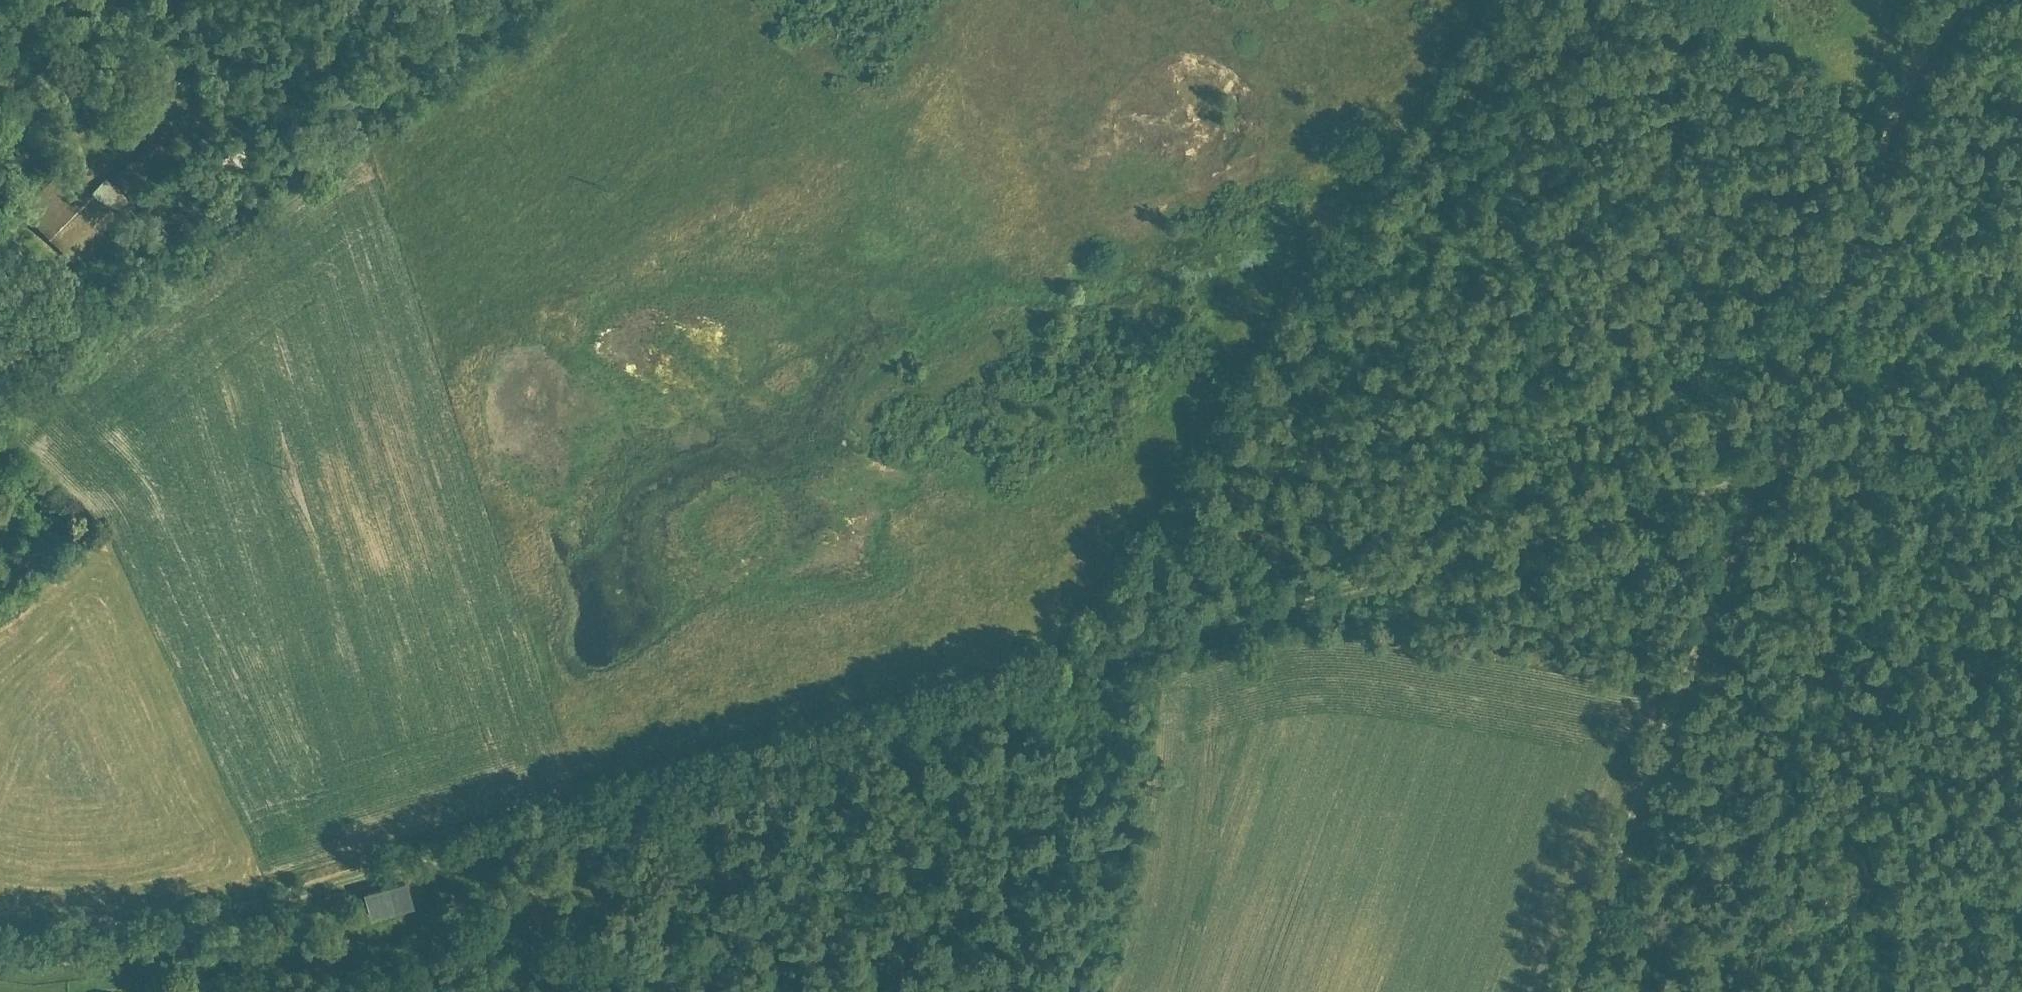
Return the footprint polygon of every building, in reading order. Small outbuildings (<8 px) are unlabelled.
[(152,136),(118,174),(140,194),(174,156),(152,136)] [(363,893),(372,922),(420,908),(411,879),(363,893)]
